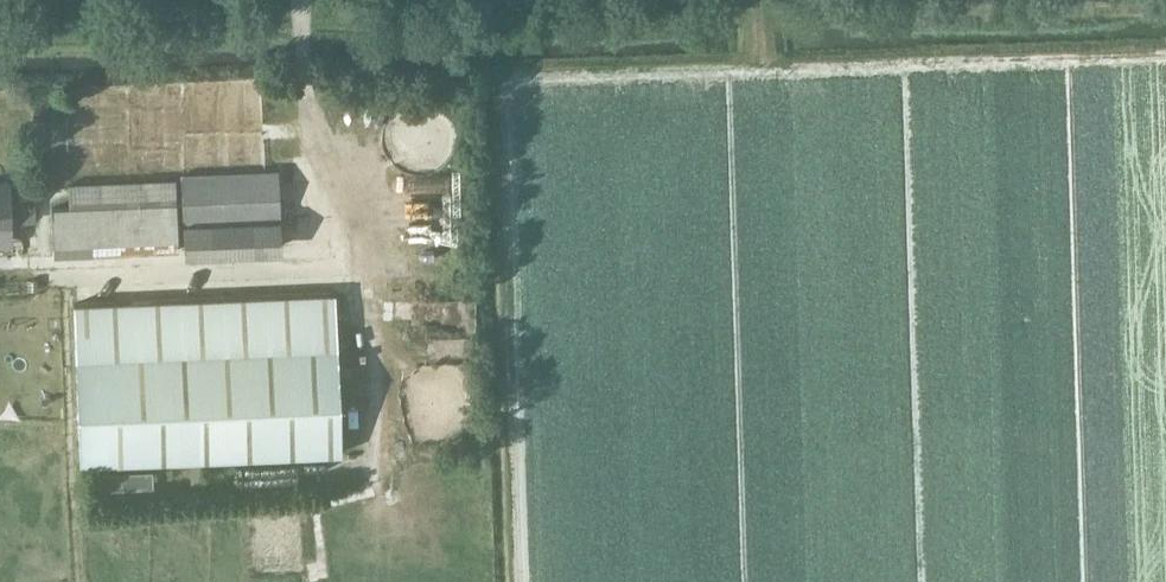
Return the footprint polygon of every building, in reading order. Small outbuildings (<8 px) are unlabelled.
[(281,256),(278,173),(183,176),(186,259),(281,256)] [(176,178),(68,182),(69,208),(52,208),(54,255),(179,250),(176,178)] [(10,224),(9,181),(0,182),(0,224),(10,224)] [(36,222),(36,198),(18,198),(18,222),(36,222)] [(342,453),(337,348),(334,294),(73,304),(79,464),(342,453)]
